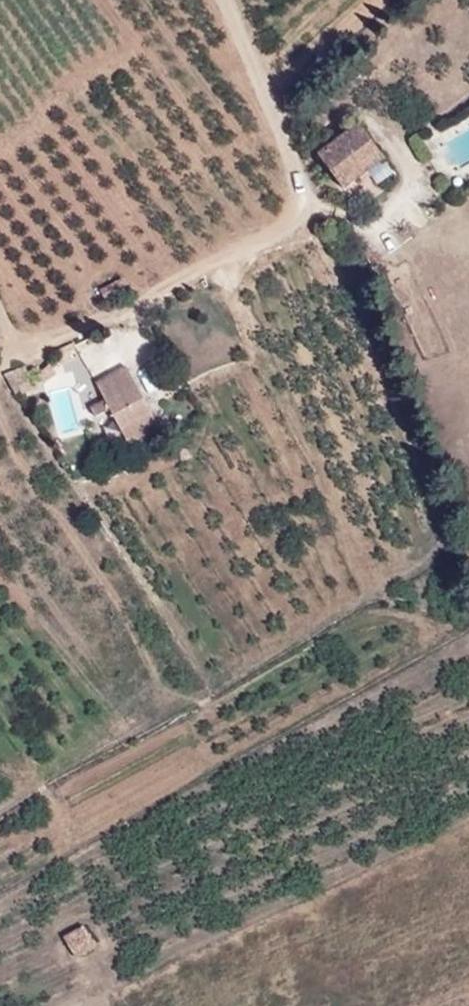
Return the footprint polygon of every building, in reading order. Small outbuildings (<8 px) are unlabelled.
[(322,139),(312,146),(344,188),(383,159),(360,126),(328,148),(322,139)] [(118,426),(123,424),(128,421),(131,426),(137,439),(159,427),(127,366),(96,382),(105,400),(96,405),(100,412),(109,407),(118,426)] [(64,937),(75,955),(95,944),(85,925),(64,937)]
